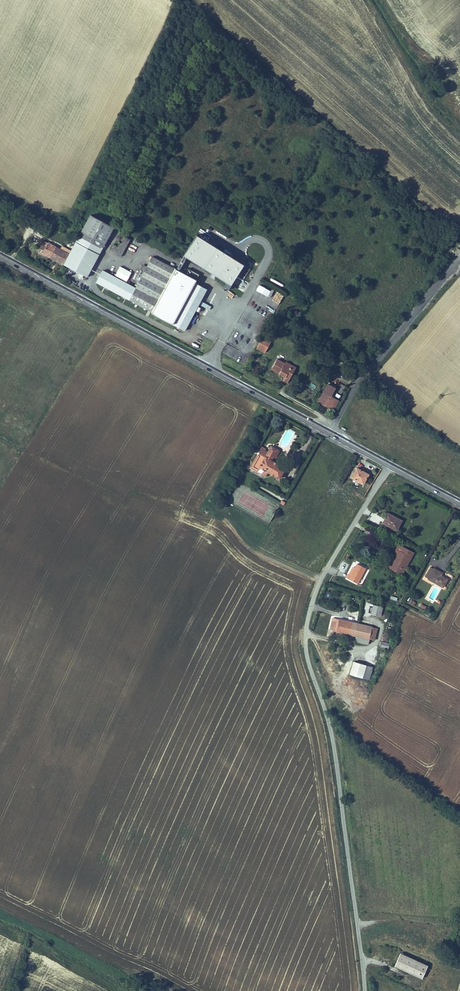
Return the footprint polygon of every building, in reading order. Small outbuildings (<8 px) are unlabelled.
[(66,260),(61,269),(73,275),(80,279),(84,281),(99,252),(103,255),(106,249),(101,247),(110,230),(87,218),(78,235),(71,250),(66,260)] [(119,260),(129,241),(127,240),(128,238),(118,233),(113,242),(119,245),(116,250),(110,247),(107,253),(119,260)] [(139,242),(134,239),(131,244),(136,247),(139,242)] [(194,239),(182,260),(230,289),(236,280),(243,284),(250,271),(243,267),(194,239)] [(61,269),(66,260),(40,246),(37,253),(42,255),(40,258),(61,269)] [(193,315),(194,312),(195,311),(204,293),(193,287),(196,279),(186,274),(183,279),(149,262),(145,272),(143,276),(137,287),(135,293),(99,275),(93,286),(150,313),(148,318),(182,335),(193,315)] [(119,266),(115,276),(127,282),(131,272),(119,266)] [(143,276),(138,274),(132,285),(137,287),(143,276)] [(268,297),(271,291),(259,285),(256,291),(268,297)] [(259,340),(257,345),(266,349),(268,345),(259,340)] [(266,349),(257,345),(253,352),(263,357),(266,349)] [(275,363),(270,372),(278,376),(277,379),(283,382),(281,386),(286,389),(293,376),(288,373),(291,369),(284,366),(283,367),(275,363)] [(339,399),(344,389),(338,386),(333,395),(339,399)] [(337,403),(329,399),(333,391),(326,387),(322,395),(316,404),(326,409),(328,407),(333,410),(337,403)] [(273,448),(264,444),(261,449),(259,448),(258,450),(267,454),(270,455),(273,448)] [(259,448),(253,445),(250,451),(252,452),(244,467),(259,475),(261,471),(273,477),(278,466),(264,459),(267,454),(258,450),(259,448)] [(347,473),(359,479),(360,476),(364,470),(352,464),(347,473)] [(392,526),(396,516),(382,510),(377,520),(392,526)] [(402,549),(404,544),(393,538),(389,547),(392,549),(390,554),(388,553),(383,561),(396,568),(404,554),(400,552),(402,549)] [(351,579),(359,563),(350,559),(344,570),(342,569),(340,574),(351,579)] [(440,583),(445,575),(439,572),(441,569),(432,564),(431,566),(428,564),(424,571),(423,573),(426,574),(426,576),(440,583)] [(376,601),(368,599),(366,608),(374,610),(376,601)] [(372,623),(328,614),(326,625),(353,631),(353,636),(365,638),(366,633),(370,633),(372,623)] [(368,660),(350,655),(347,667),(365,672),(368,660)] [(398,952),(392,965),(420,978),(427,965),(398,952)]
